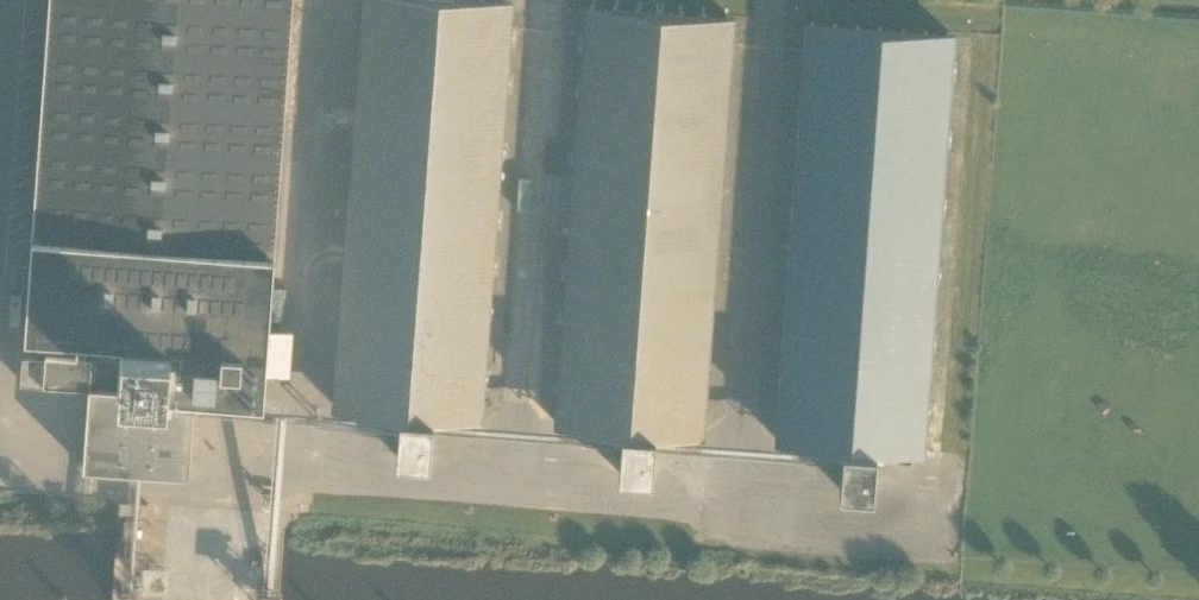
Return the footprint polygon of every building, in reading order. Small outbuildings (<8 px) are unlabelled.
[(264,396),(294,0),(51,0),(26,331),(41,332),(39,357),(25,356),(23,378),(89,383),(83,463),(189,471),(195,391),(264,396)] [(332,405),(400,410),(397,453),(429,455),(432,412),(481,416),(513,0),(363,0),(332,405)] [(734,15),(586,4),(555,423),(622,428),(619,471),(651,473),(654,431),(703,434),(734,15)] [(813,21),(807,21),(775,444),(843,449),(840,492),(872,494),(875,452),(924,455),(957,32),(813,21)]
